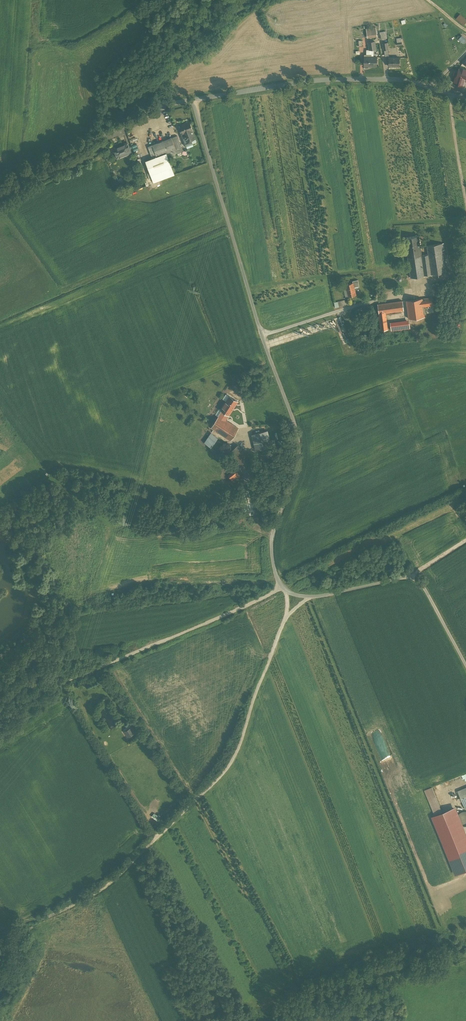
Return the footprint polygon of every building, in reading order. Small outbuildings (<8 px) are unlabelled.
[(464,25),(465,24),(465,18),(461,14),(457,18),(464,25)] [(375,28),(366,29),(367,36),(377,35),(376,28),(375,28)] [(371,54),(364,54),(364,56),(364,66),(377,66),(377,56),(373,56),(371,56),(371,54)] [(399,57),(389,57),(389,66),(394,66),(399,66),(399,57)] [(459,69),(456,77),(455,77),(454,82),(463,85),(464,80),(465,80),(465,69),(463,69),(463,70),(459,69)] [(190,121),(180,125),(183,133),(181,134),(185,144),(191,142),(190,140),(195,138),(192,130),(193,130),(190,121)] [(177,135),(152,144),(157,156),(158,160),(168,156),(175,154),(183,151),(177,135)] [(127,143),(113,148),(117,158),(131,153),(127,143)] [(152,144),(148,146),(152,158),(157,156),(152,144)] [(168,156),(158,160),(157,156),(152,158),(146,160),(154,182),(175,174),(169,159),(168,156)] [(419,235),(405,237),(410,277),(425,275),(422,255),(419,235)] [(442,243),(427,245),(428,254),(431,274),(445,272),(442,243)] [(428,254),(422,255),(425,275),(431,274),(428,254)] [(353,283),(346,284),(348,297),(356,295),(354,288),(353,282),(353,283)] [(422,298),(407,300),(409,319),(424,317),(423,306),(433,305),(432,297),(422,298)] [(403,301),(378,304),(381,330),(388,329),(386,312),(404,310),(403,301)] [(235,405),(227,400),(221,410),(223,411),(219,416),(223,418),(226,413),(229,415),(235,405)] [(219,416),(219,415),(211,427),(230,440),(238,428),(223,418),(219,416)] [(267,431),(252,434),(256,450),(271,447),(267,431)] [(213,445),(213,447),(213,448),(214,450),(216,451),(218,451),(220,450),(221,449),(222,448),(223,446),(222,444),(221,443),(220,441),(218,441),(216,441),(215,442),(213,443),(213,445)] [(233,471),(228,475),(233,482),(241,476),(235,469),(233,471)] [(131,727),(125,731),(129,736),(134,732),(131,727)] [(457,791),(464,806),(465,806),(465,787),(457,791)] [(445,819),(435,796),(428,799),(437,822),(445,819)] [(456,821),(458,824),(460,826),(462,827),(464,827),(465,827),(465,811),(464,810),(462,811),(459,813),(457,815),(456,818),(456,821)]
